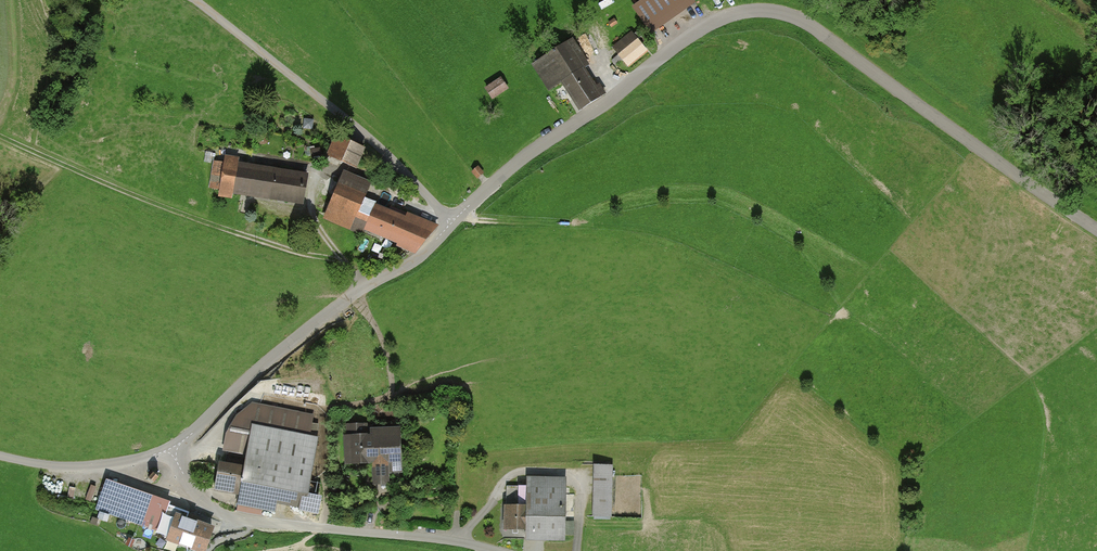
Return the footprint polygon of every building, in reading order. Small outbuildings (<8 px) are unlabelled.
[(626,14),(640,35),(687,2),(685,0),(645,0),(626,14)] [(645,54),(631,35),(610,51),(624,70),(645,54)] [(587,67),(570,40),(530,66),(548,94),(559,87),(576,112),(601,95),(584,69),(587,67)] [(499,79),(482,88),(489,100),(506,91),(499,79)] [(359,149),(331,139),(324,157),(353,168),(359,149)] [(219,163),(214,162),(209,189),(214,190),(213,198),(228,200),(229,196),(299,208),(304,175),(235,163),(235,158),(220,156),(219,163)] [(366,183),(341,172),(319,219),(346,232),(348,225),(417,257),(432,223),(362,191),(366,183)] [(217,455),(210,488),(235,497),(234,506),(271,513),(271,507),(312,513),(314,498),(300,496),(311,439),(304,437),(312,415),(250,404),(230,414),(217,455)] [(365,424),(347,425),(348,436),(341,437),(343,469),(369,468),(369,485),(386,484),(385,474),(398,474),(396,429),(365,431),(365,424)] [(611,465),(591,464),(590,515),(611,515),(611,465)] [(520,504),(500,503),(499,529),(523,530),(522,541),(556,542),(559,477),(521,475),(520,504)] [(188,512),(106,483),(96,512),(203,550),(211,527),(185,518),(188,512)]
